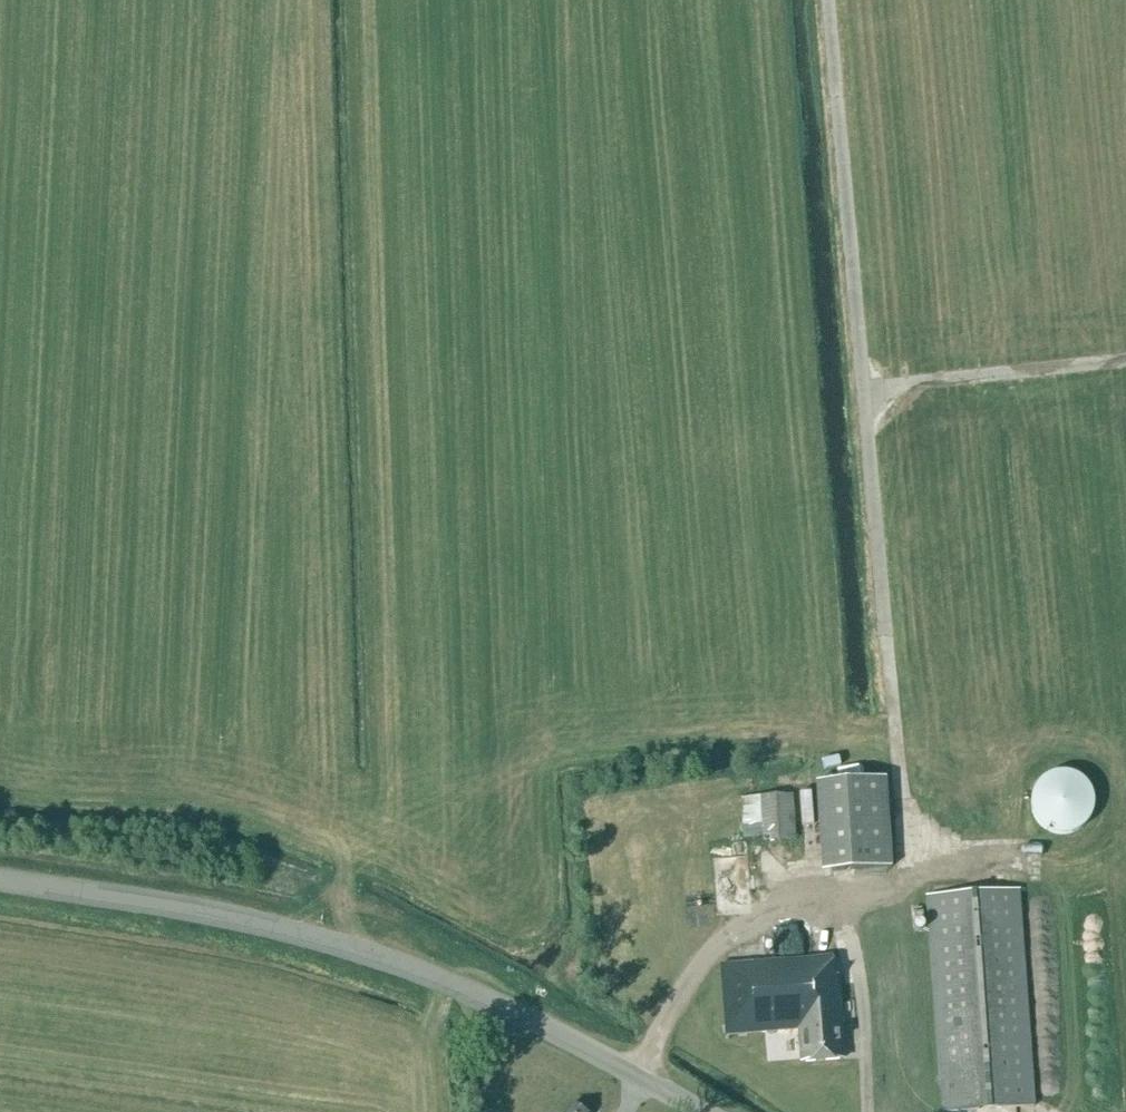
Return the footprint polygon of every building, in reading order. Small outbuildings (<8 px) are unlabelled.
[(1036,821),(1043,829),(1053,834),(1063,836),(1074,835),(1083,829),(1090,822),(1095,812),(1095,800),(1092,789),(1084,780),(1074,774),(1062,772),(1051,775),(1042,781),(1035,789),(1031,800),(1032,811),(1036,821)] [(892,868),(886,778),(815,782),(821,872),(892,868)] [(765,842),(798,838),(793,793),(760,796),(765,842)] [(1034,1106),(1019,890),(927,896),(942,1111),(949,1111),(1034,1106)] [(833,956),(775,960),(719,965),(725,1036),(798,1030),(798,1032),(800,1032),(802,1063),(842,1060),(841,1050),(843,1047),(841,1026),(842,1026),(838,975),(835,975),(833,956)]
